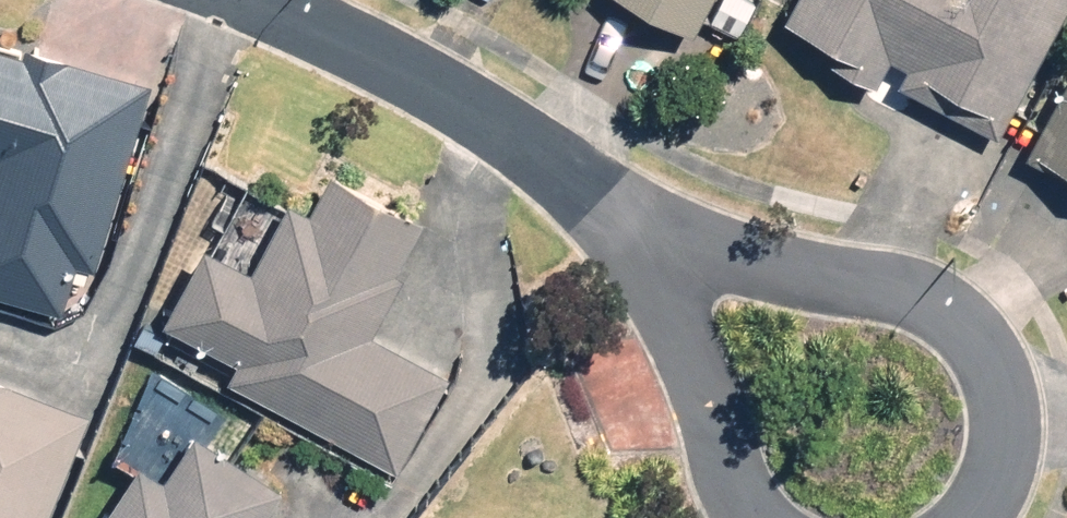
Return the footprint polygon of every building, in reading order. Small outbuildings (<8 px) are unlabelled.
[(703,28),(718,0),(651,0),(703,28)] [(793,11),(830,32),(819,51),(890,91),(902,70),(1005,128),(1066,19),(1066,0),(799,0),(793,11)] [(154,79),(36,42),(34,48),(0,37),(0,289),(70,311),(86,258),(97,261),(154,79)] [(1048,140),(1066,149),(1066,102),(1048,140)] [(220,235),(175,312),(253,356),(242,374),(404,467),(459,372),(383,328),(415,272),(404,266),(433,215),(342,163),(319,204),(298,191),(260,257),(220,235)] [(93,409),(14,379),(17,371),(0,365),(0,517),(52,517),(93,409)] [(290,488),(205,426),(177,464),(155,449),(104,517),(268,517),(290,488)] [(479,508),(470,517),(490,517),(479,508)]
